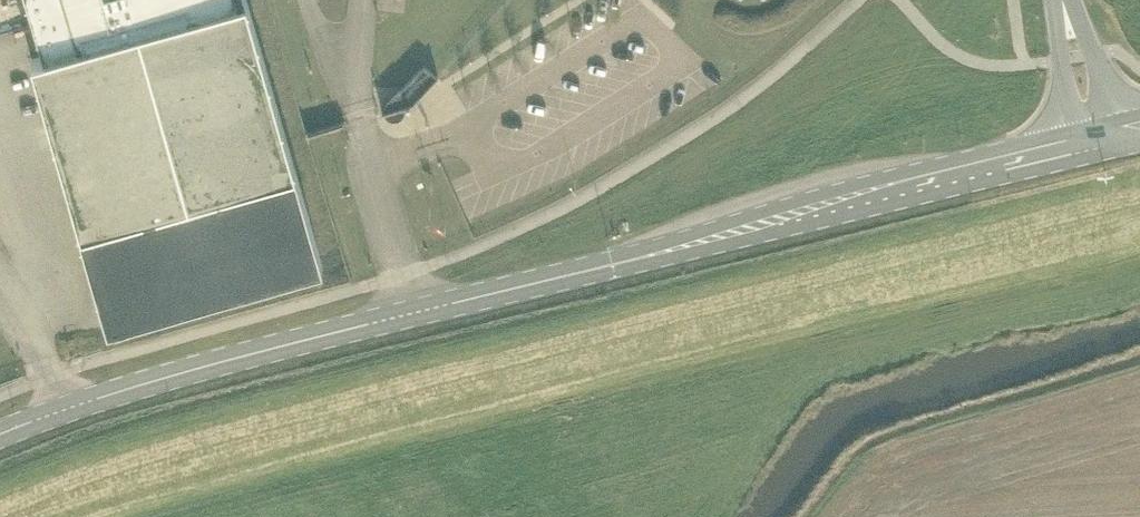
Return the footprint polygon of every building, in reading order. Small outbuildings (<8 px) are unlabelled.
[(43,52),(31,55),(81,230),(80,230),(107,325),(322,264),(247,0),(29,0),(43,52)] [(402,107),(402,106),(413,103),(437,76),(424,64),(387,103),(386,105),(386,106),(386,108),(386,109),(386,110),(382,111),(382,112),(386,111),(387,112),(388,113),(389,114),(390,115),(392,116),(393,116),(396,116),(398,115),(400,114),(401,112),(402,111),(402,109),(402,107)]
